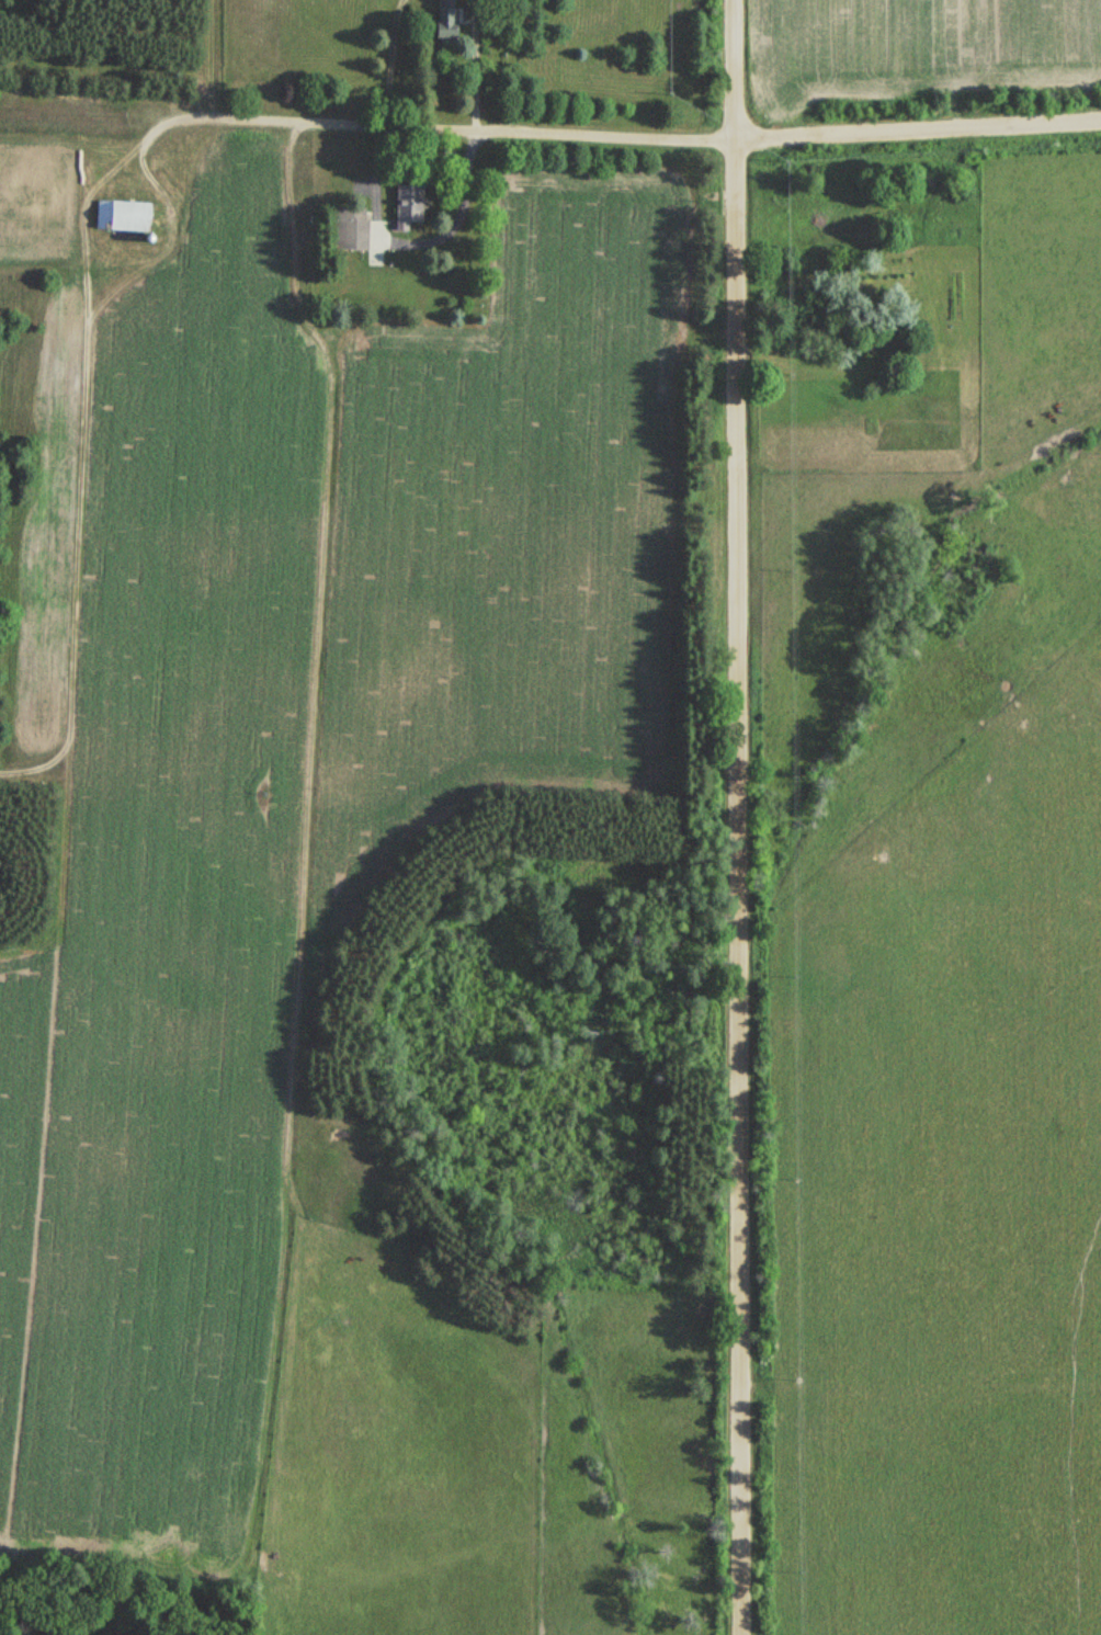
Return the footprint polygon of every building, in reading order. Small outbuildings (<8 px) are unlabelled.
[(457,0),(435,0),(435,37),(457,37),(457,0)] [(148,233),(149,203),(95,202),(94,231),(148,233)] [(335,250),(366,250),(366,207),(335,207),(335,250)]
